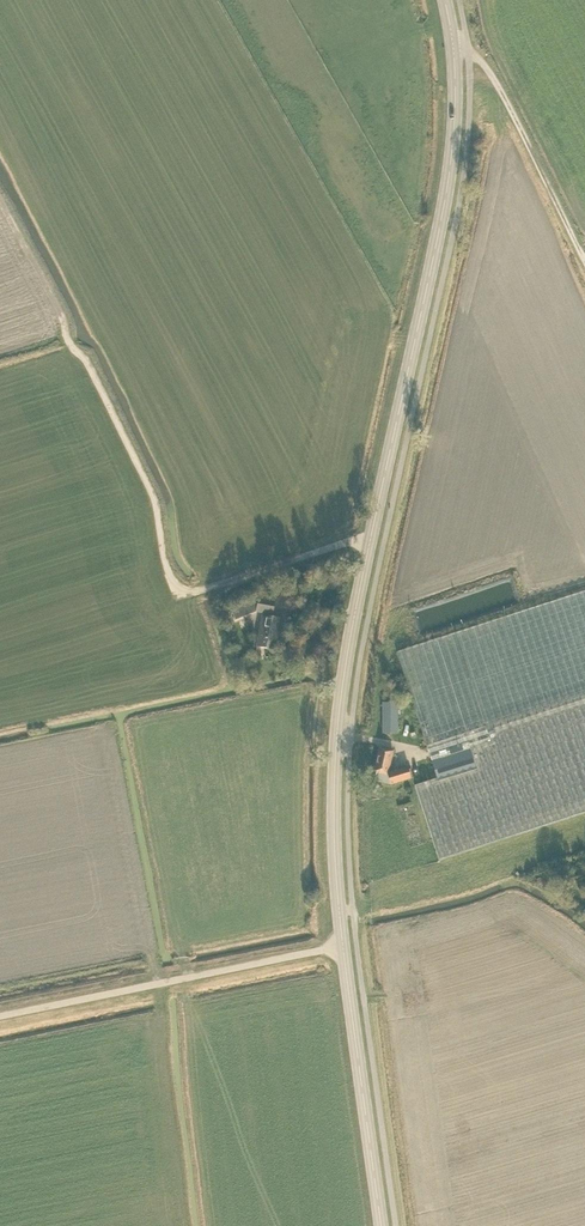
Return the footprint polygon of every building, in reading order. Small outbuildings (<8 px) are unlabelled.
[(437,778),(415,785),(438,861),(584,813),(584,591),(397,652),(437,778)] [(272,616),(275,600),(259,597),(256,612),(255,613),(272,616)] [(256,612),(251,600),(231,609),(236,621),(256,612)] [(281,619),(263,616),(257,646),(275,650),(281,619)] [(383,703),(383,733),(398,733),(398,703),(383,703)] [(388,774),(393,751),(379,748),(373,772),(377,773),(375,781),(391,785),(391,784),(411,778),(407,768),(388,774)]
